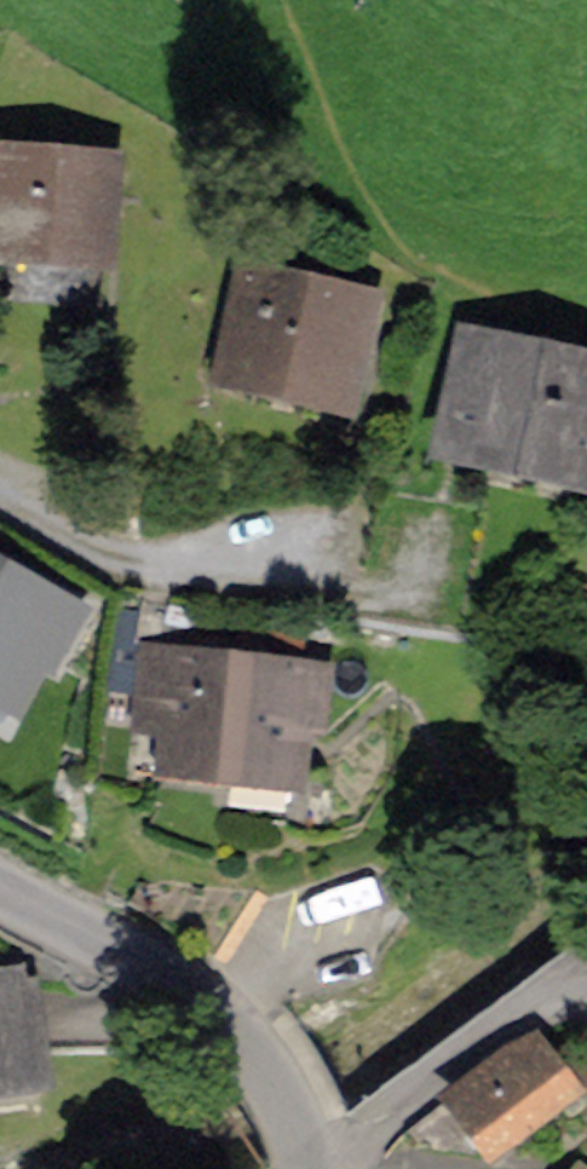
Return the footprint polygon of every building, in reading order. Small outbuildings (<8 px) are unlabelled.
[(121,159),(12,150),(5,243),(114,251),(121,159)] [(7,295),(93,297),(94,261),(8,258),(7,295)] [(257,269),(236,361),(354,387),(375,296),(257,269)] [(477,346),(455,440),(586,470),(586,371),(477,346)] [(16,672),(60,597),(58,596),(64,586),(19,559),(14,569),(0,561),(0,663),(16,672)] [(191,661),(154,657),(148,712),(185,717),(180,767),(299,780),(306,712),(297,711),(304,646),(193,634),(191,661)] [(0,983),(0,1075),(20,1072),(6,982),(0,983)] [(537,1037),(455,1099),(496,1152),(573,1093),(577,1098),(586,1091),(586,1064),(576,1050),(558,1064),(537,1037)]
